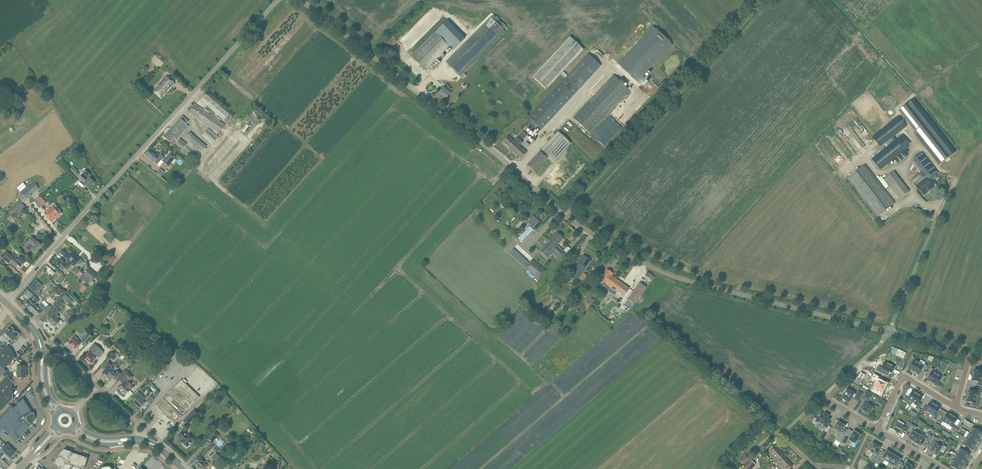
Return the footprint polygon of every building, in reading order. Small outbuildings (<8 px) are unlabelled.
[(491,17),(446,62),(462,78),(466,75),(465,74),(464,73),(477,60),(505,31),(503,30),(506,27),(494,15),(491,18),(491,17)] [(435,32),(411,56),(426,71),(450,47),(453,50),(464,39),(462,37),(447,21),(445,23),(436,33),(435,32)] [(652,27),(618,64),(640,84),(645,78),(643,76),(673,45),(652,27)] [(561,74),(566,79),(529,118),(532,121),(526,127),(532,133),(538,126),(541,129),(579,90),(601,66),(588,54),(568,76),(563,71),(584,50),(570,37),(533,77),(546,89),(561,74)] [(613,75),(573,118),(590,134),(630,91),(613,75)] [(161,97),(174,83),(167,76),(154,91),(161,97)] [(444,88),(442,89),(439,93),(445,99),(450,94),(449,92),(452,89),(448,86),(445,89),(444,88)] [(229,114),(210,97),(206,94),(201,100),(224,119),(229,114)] [(904,106),(901,108),(918,130),(915,132),(914,133),(939,165),(954,153),(955,152),(955,151),(914,98),(904,106)] [(225,125),(198,106),(194,104),(188,113),(219,133),(225,125)] [(173,126),(182,134),(188,126),(186,124),(189,121),(183,116),(173,126)] [(903,134),(900,137),(897,139),(895,136),(907,126),(899,116),(872,137),(880,147),(893,138),(895,141),(872,159),(881,169),(895,158),(898,163),(907,156),(906,154),(909,151),(907,149),(908,148),(906,145),(909,142),(903,134)] [(176,140),(182,134),(173,126),(164,137),(170,142),(174,138),(176,140)] [(212,144),(218,137),(208,128),(202,135),(212,144)] [(522,131),(519,136),(523,140),(527,135),(522,131)] [(541,149),(554,161),(570,143),(558,131),(541,149)] [(206,147),(190,132),(185,138),(201,152),(206,147)] [(509,136),(503,142),(521,159),(529,149),(522,143),(520,146),(519,145),(523,142),(517,137),(514,141),(509,136)] [(183,148),(181,151),(192,160),(197,154),(187,145),(183,148)] [(165,159),(163,157),(160,155),(159,157),(150,150),(145,155),(154,162),(160,167),(164,162),(168,166),(171,163),(173,164),(177,160),(169,154),(165,159)] [(548,158),(540,151),(527,165),(535,172),(548,158)] [(922,152),(913,159),(929,179),(938,172),(922,152)] [(865,165),(847,178),(877,217),(895,203),(865,165)] [(76,176),(79,173),(74,167),(71,170),(76,176)] [(155,172),(160,177),(164,173),(159,168),(155,172)] [(91,176),(88,172),(86,171),(81,176),(86,181),(83,184),(89,189),(94,183),(89,178),(91,176)] [(909,192),(906,188),(894,172),(884,179),(897,195),(900,199),(909,192)] [(919,173),(912,181),(915,183),(922,175),(919,173)] [(934,187),(931,183),(929,180),(919,189),(924,195),(934,187)] [(34,182),(31,185),(35,190),(36,191),(39,189),(34,182)] [(23,183),(17,188),(21,192),(26,187),(23,183)] [(22,194),(19,196),(23,201),(26,199),(27,199),(32,195),(26,189),(21,193),(22,194)] [(40,196),(35,201),(40,207),(45,203),(40,196)] [(26,208),(24,206),(21,203),(9,215),(14,220),(19,215),(20,217),(24,213),(23,211),(26,208)] [(56,211),(54,208),(51,210),(50,208),(44,213),(51,222),(60,216),(62,214),(58,209),(56,211)] [(536,219),(531,225),(536,230),(542,224),(536,219)] [(557,232),(549,241),(554,245),(552,247),(555,250),(554,250),(562,258),(566,253),(564,251),(562,252),(556,246),(563,238),(557,232)] [(37,242),(32,238),(24,248),(29,252),(32,249),(35,252),(41,245),(37,242)] [(540,251),(547,258),(554,250),(555,250),(552,247),(554,245),(549,241),(540,251)] [(68,250),(66,252),(63,249),(60,253),(75,266),(74,266),(76,268),(79,264),(81,264),(82,262),(68,250)] [(514,249),(509,254),(525,268),(529,263),(514,249)] [(10,263),(15,257),(18,255),(14,252),(11,256),(8,254),(6,256),(3,254),(0,258),(0,260),(4,264),(6,261),(9,264),(10,263)] [(104,266),(107,268),(116,257),(113,255),(104,266)] [(579,261),(569,275),(577,281),(579,277),(584,271),(591,261),(590,260),(583,255),(579,261)] [(15,257),(10,263),(15,267),(17,265),(21,268),(28,260),(24,257),(22,259),(20,257),(18,259),(15,257)] [(67,260),(65,263),(60,259),(59,261),(57,260),(54,263),(60,268),(60,269),(63,271),(65,268),(67,270),(72,265),(67,260)] [(525,268),(539,279),(546,271),(531,260),(529,263),(525,268)] [(42,272),(49,279),(53,274),(46,267),(42,272)] [(89,268),(84,274),(93,281),(98,276),(89,268)] [(601,273),(598,279),(606,284),(604,286),(608,289),(610,287),(616,279),(612,276),(613,274),(607,269),(604,273),(604,274),(603,274),(601,273)] [(652,280),(655,277),(648,272),(646,276),(652,280)] [(84,274),(83,273),(80,277),(90,285),(93,281),(84,274)] [(608,289),(607,290),(614,296),(617,292),(623,297),(627,292),(629,288),(616,279),(610,287),(608,289)] [(51,281),(49,280),(45,285),(47,287),(51,283),(56,288),(57,286),(51,281)] [(640,282),(637,286),(627,299),(634,304),(647,287),(640,282)] [(37,284),(34,287),(31,290),(35,293),(40,288),(37,284)] [(32,302),(36,297),(29,291),(25,295),(29,299),(24,305),(28,309),(34,303),(32,302)] [(65,294),(62,297),(67,303),(71,300),(65,294)] [(39,300),(36,297),(32,302),(34,303),(28,309),(32,313),(38,307),(35,305),(39,300)] [(591,297),(586,302),(591,306),(595,300),(591,297)] [(546,311),(549,314),(560,301),(556,298),(546,311)] [(627,299),(624,303),(632,308),(635,305),(634,304),(627,299)] [(38,307),(32,313),(37,317),(43,311),(41,310),(43,309),(47,312),(51,307),(44,301),(38,307)] [(543,312),(550,304),(547,301),(540,309),(543,312)] [(562,303),(554,311),(557,314),(565,305),(562,303)] [(60,316),(57,314),(60,311),(58,309),(53,315),(54,316),(49,321),(55,326),(60,321),(57,319),(60,316)] [(109,316),(108,317),(110,318),(112,316),(117,310),(116,310),(115,309),(113,310),(109,316)] [(613,322),(617,320),(613,314),(609,316),(613,322)] [(69,316),(69,315),(64,320),(67,323),(72,318),(71,318),(73,316),(70,315),(69,316)] [(8,342),(12,346),(17,341),(14,339),(18,335),(14,330),(14,329),(12,327),(11,328),(11,327),(4,334),(10,339),(8,342)] [(84,333),(87,336),(81,342),(85,346),(93,337),(88,333),(85,331),(84,333)] [(147,339),(154,344),(159,337),(152,332),(147,339)] [(75,336),(72,339),(69,343),(76,349),(81,343),(77,340),(78,339),(75,336)] [(94,344),(92,346),(89,350),(90,351),(84,357),(91,363),(97,357),(98,358),(104,352),(94,344)] [(6,372),(4,369),(14,359),(15,359),(14,357),(13,355),(12,353),(11,351),(10,349),(9,348),(8,346),(7,346),(0,354),(0,378),(6,372)] [(909,369),(914,372),(919,363),(914,360),(915,358),(913,356),(910,361),(912,363),(909,369)] [(7,370),(8,370),(11,374),(15,370),(17,370),(17,378),(25,378),(25,366),(22,366),(22,365),(17,360),(7,370)] [(106,377),(117,366),(116,365),(114,364),(113,365),(109,361),(104,367),(106,369),(102,373),(106,377)] [(878,366),(876,371),(887,376),(889,372),(892,373),(895,366),(885,361),(882,368),(878,366)] [(919,363),(914,372),(918,375),(922,369),(924,371),(928,365),(925,364),(924,366),(919,363)] [(119,368),(117,366),(106,377),(110,381),(114,377),(117,379),(118,378),(119,380),(127,372),(125,370),(122,373),(117,369),(119,368)] [(932,383),(937,374),(932,371),(934,369),(931,368),(928,373),(931,374),(927,380),(932,383)] [(973,375),(981,377),(981,368),(981,371),(975,369),(973,374),(973,375)] [(127,372),(119,380),(123,384),(119,388),(126,395),(133,387),(128,382),(133,377),(127,372)] [(874,373),(872,379),(876,381),(874,384),(876,385),(874,391),(881,394),(884,390),(885,390),(886,387),(885,387),(886,384),(882,382),(884,379),(874,373)] [(942,377),(937,374),(932,383),(937,386),(940,380),(943,382),(946,377),(943,375),(942,377)] [(9,379),(7,375),(0,383),(0,413),(13,399),(11,383),(9,379)] [(972,380),(978,382),(977,385),(981,386),(981,377),(973,375),(972,380)] [(160,410),(164,414),(174,423),(182,414),(199,397),(184,382),(181,379),(156,406),(157,407),(155,409),(158,412),(160,410)] [(854,399),(858,401),(862,394),(859,391),(857,395),(855,393),(848,389),(847,390),(846,389),(844,392),(845,393),(842,398),(843,399),(842,399),(846,401),(846,400),(849,402),(853,397),(855,398),(854,399)] [(968,396),(980,399),(981,393),(981,391),(981,390),(976,389),(976,392),(969,390),(968,395),(968,396)] [(911,405),(913,403),(912,403),(918,394),(913,391),(909,397),(907,395),(904,400),(911,405)] [(138,392),(133,397),(136,400),(134,402),(140,408),(145,403),(143,401),(146,399),(138,392)] [(873,408),(873,407),(867,403),(868,402),(871,397),(866,393),(863,399),(866,401),(865,403),(865,402),(861,409),(865,412),(864,413),(867,414),(868,414),(869,414),(871,411),(872,412),(874,408),(873,408)] [(912,403),(913,403),(917,405),(916,408),(918,409),(922,404),(919,403),(922,397),(918,394),(912,403)] [(968,396),(966,401),(973,403),(972,406),(978,407),(980,399),(968,396)] [(0,432),(3,429),(16,441),(15,442),(30,426),(31,426),(30,425),(31,424),(31,423),(32,422),(32,421),(33,421),(34,419),(32,419),(32,418),(32,416),(32,415),(31,414),(32,414),(32,413),(22,399),(23,400),(16,404),(17,405),(13,408),(11,406),(0,417),(0,432)] [(925,410),(930,413),(935,405),(930,402),(927,407),(924,406),(921,411),(924,413),(925,410)] [(935,405),(930,413),(935,416),(933,418),(936,420),(939,415),(937,413),(940,408),(935,405)] [(823,441),(828,433),(825,431),(830,423),(828,423),(830,420),(827,418),(829,416),(825,413),(824,414),(821,412),(817,418),(816,418),(814,419),(813,421),(814,423),(816,424),(818,423),(824,426),(822,429),(823,430),(818,438),(823,441)] [(191,413),(183,421),(188,425),(195,417),(191,413)] [(948,424),(953,416),(948,413),(945,418),(942,417),(939,422),(942,423),(943,421),(948,424)] [(958,419),(953,416),(948,424),(952,427),(951,429),(954,431),(957,426),(954,424),(958,419)] [(898,420),(893,429),(902,434),(904,430),(907,432),(908,430),(910,427),(911,425),(909,423),(908,426),(898,420)] [(840,442),(845,435),(841,433),(845,426),(838,421),(834,429),(837,431),(835,434),(838,436),(836,440),(840,442)] [(910,427),(908,430),(912,432),(908,438),(912,440),(911,441),(915,443),(919,435),(915,432),(918,427),(912,424),(911,425),(910,427)] [(970,432),(980,438),(981,434),(981,432),(973,427),(970,432)] [(187,435),(182,431),(178,436),(182,441),(181,442),(187,447),(194,440),(188,434),(187,435)] [(219,435),(215,431),(206,440),(211,444),(219,435)] [(861,435),(854,431),(849,439),(849,438),(849,437),(846,435),(842,442),(845,444),(846,442),(850,444),(852,441),(856,443),(857,443),(859,440),(858,439),(861,435)] [(919,435),(915,443),(918,445),(918,444),(922,446),(925,441),(929,443),(933,436),(930,435),(928,433),(927,433),(926,435),(921,432),(919,435)] [(980,438),(970,432),(966,438),(976,444),(980,438)] [(942,447),(937,444),(939,440),(934,436),(929,445),(933,447),(930,451),(934,453),(933,454),(937,456),(937,455),(940,451),(944,453),(947,448),(943,446),(942,447)] [(973,449),(976,444),(966,438),(963,443),(973,449)] [(877,460),(880,455),(882,452),(881,452),(880,454),(878,452),(881,447),(873,442),(872,445),(871,445),(870,445),(870,446),(870,447),(869,450),(874,453),(872,457),(873,458),(877,460)] [(1,458),(4,454),(9,459),(15,453),(6,444),(0,450),(0,457),(1,458)] [(767,452),(776,462),(783,455),(775,445),(767,452)] [(960,448),(957,454),(966,460),(970,454),(960,448)] [(880,462),(883,464),(885,460),(889,463),(894,454),(891,452),(890,453),(887,451),(883,457),(880,455),(877,460),(875,462),(879,464),(880,462)] [(67,452),(66,452),(65,452),(65,453),(64,453),(63,453),(62,453),(63,454),(60,456),(54,462),(61,468),(83,468),(84,468),(85,468),(88,458),(71,453),(71,454),(67,452),(68,452),(67,452)] [(745,454),(739,461),(744,465),(750,459),(745,454)] [(894,454),(889,463),(894,466),(892,468),(898,468),(896,468),(901,459),(897,457),(898,456),(894,454)] [(957,454),(953,459),(963,465),(966,460),(957,454)] [(197,457),(194,461),(196,463),(195,465),(197,468),(196,468),(197,468),(204,468),(205,468),(209,465),(209,463),(208,461),(206,462),(205,463),(201,459),(202,458),(199,455),(197,457)] [(776,462),(783,468),(789,468),(792,466),(785,458),(786,458),(783,455),(776,462)] [(953,459),(950,465),(957,468),(961,468),(963,465),(953,459)] [(755,465),(751,461),(743,468),(751,468),(755,465)]
